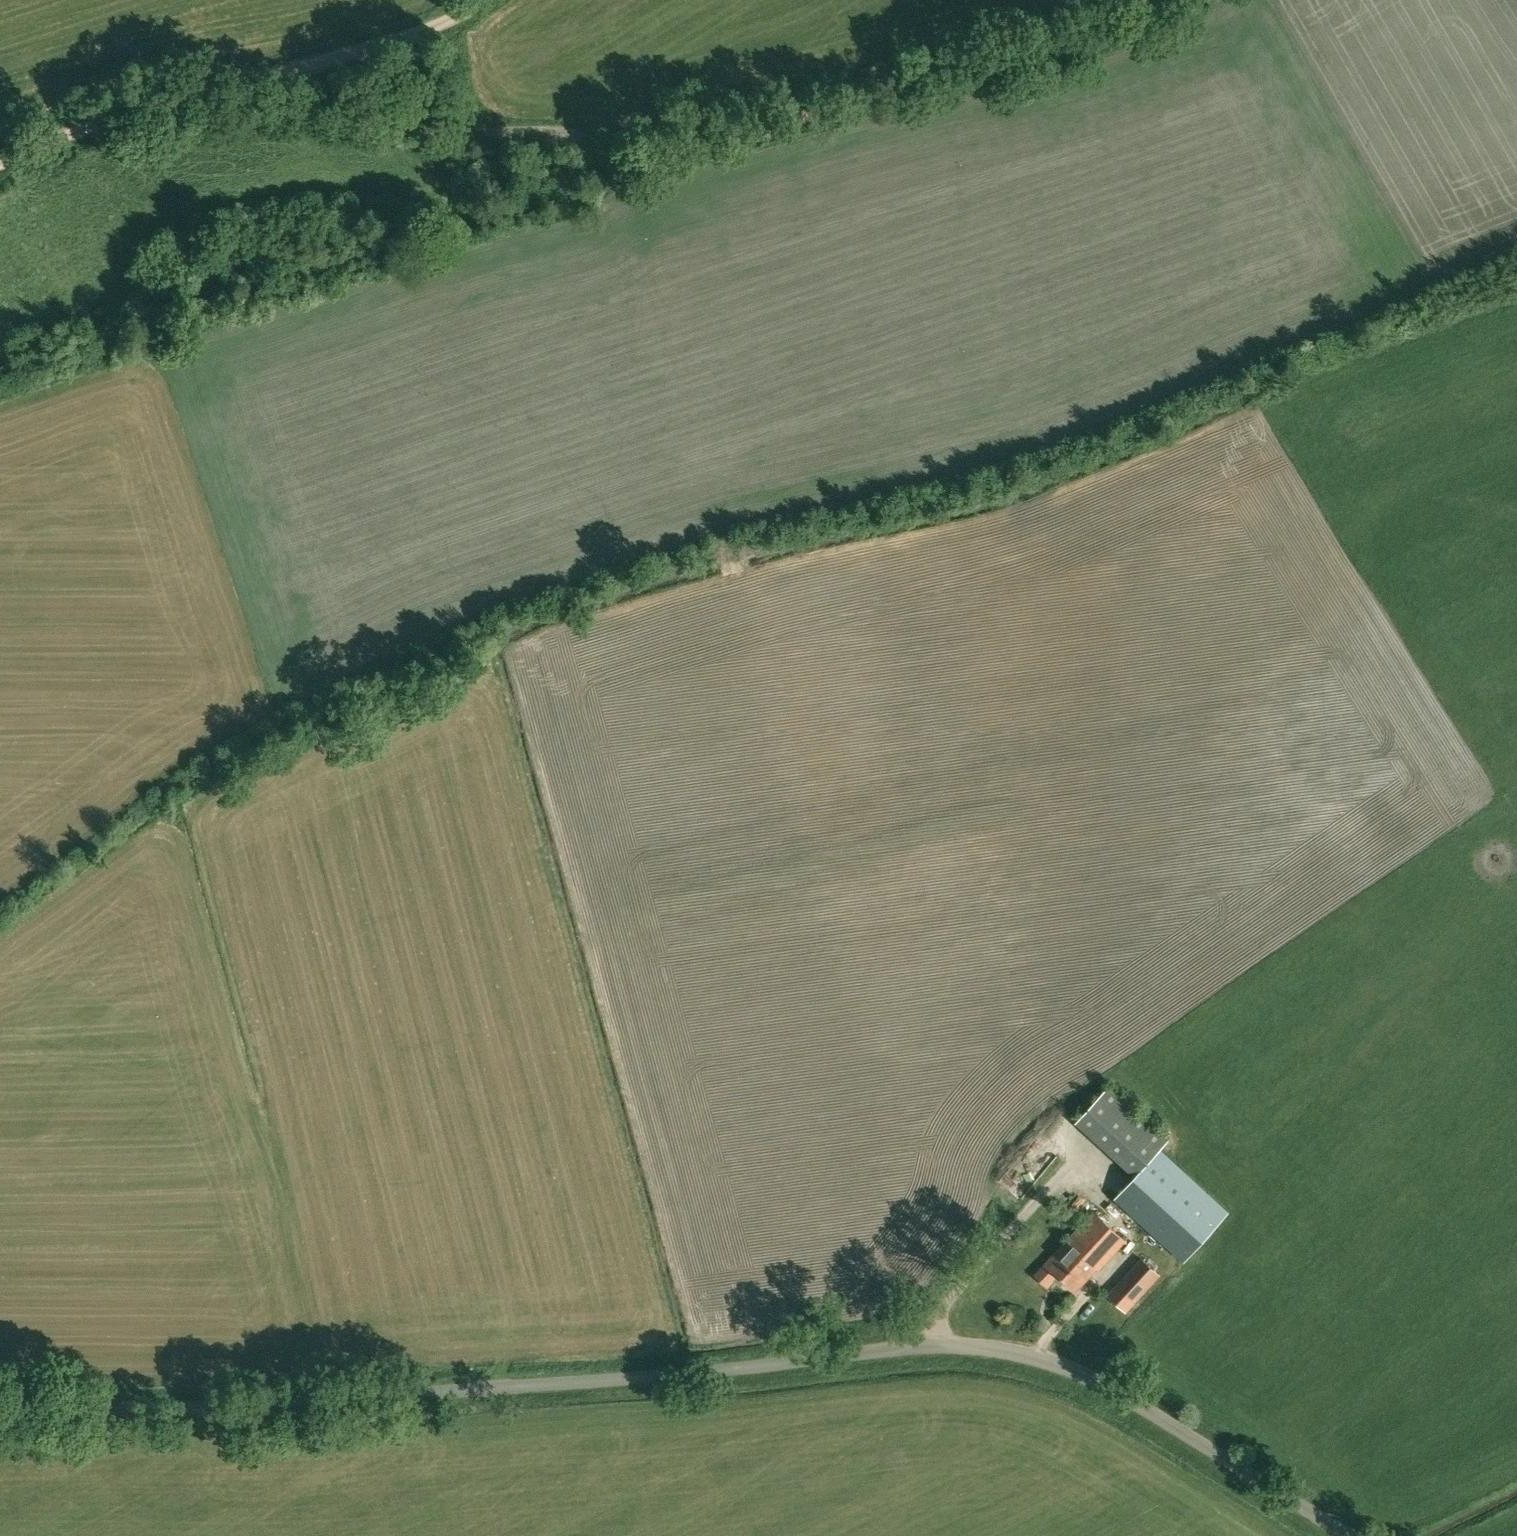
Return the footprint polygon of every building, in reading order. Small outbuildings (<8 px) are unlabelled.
[(1160,1148),(1167,1140),(1108,1086),(1076,1122),(1135,1176),(1160,1148)] [(1229,1211),(1160,1148),(1135,1176),(1114,1199),(1183,1262),(1229,1211)] [(1098,1270),(1124,1242),(1093,1213),(1067,1241),(1069,1243),(1047,1266),(1074,1291),(1096,1268),(1098,1270)] [(1117,1285),(1135,1302),(1160,1275),(1141,1258),(1117,1285)]
